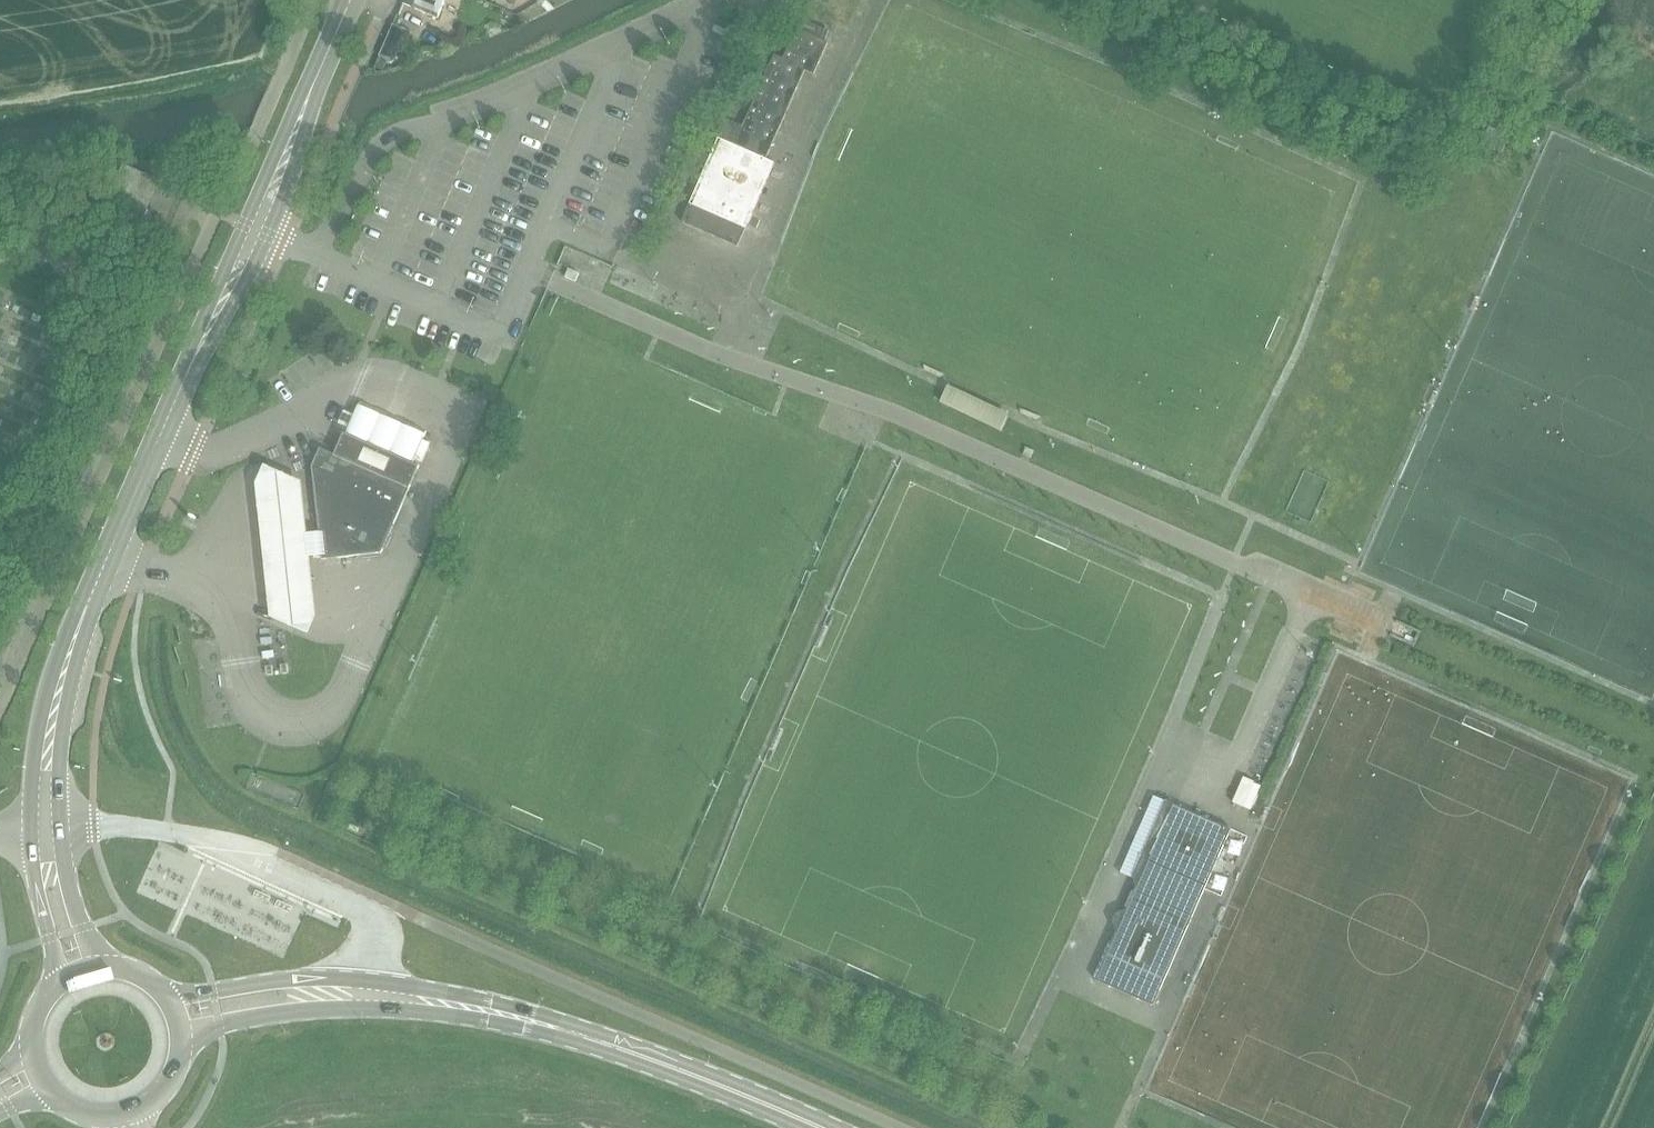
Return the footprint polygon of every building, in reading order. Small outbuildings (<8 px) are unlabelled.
[(403,3),(438,19),(446,0),(404,0),(403,3)] [(393,25),(379,56),(394,62),(399,51),(403,53),(412,32),(393,24),(393,25)] [(743,127),(727,120),(681,223),(728,243),(736,225),(746,229),(775,163),(766,159),(805,71),(814,75),(828,43),(797,29),(784,59),(775,55),(749,114),(743,127)] [(443,37),(432,43),(436,52),(447,47),(443,37)] [(106,200),(122,207),(142,216),(158,181),(123,164),(106,200)] [(382,553),(411,486),(420,466),(413,463),(425,435),(359,406),(347,434),(344,433),(335,454),(320,448),(312,467),(314,483),(323,560),(382,553)] [(309,553),(301,477),(264,461),(254,480),(268,616),(309,633),(316,614),(309,553)] [(1244,777),(1233,803),(1244,808),(1254,783),(1255,782),(1244,777)] [(1117,932),(1096,981),(1154,1006),(1205,889),(1231,829),(1166,801),(1133,877),(1137,887),(1126,911),(1116,915),(1113,923),(1117,932)]
